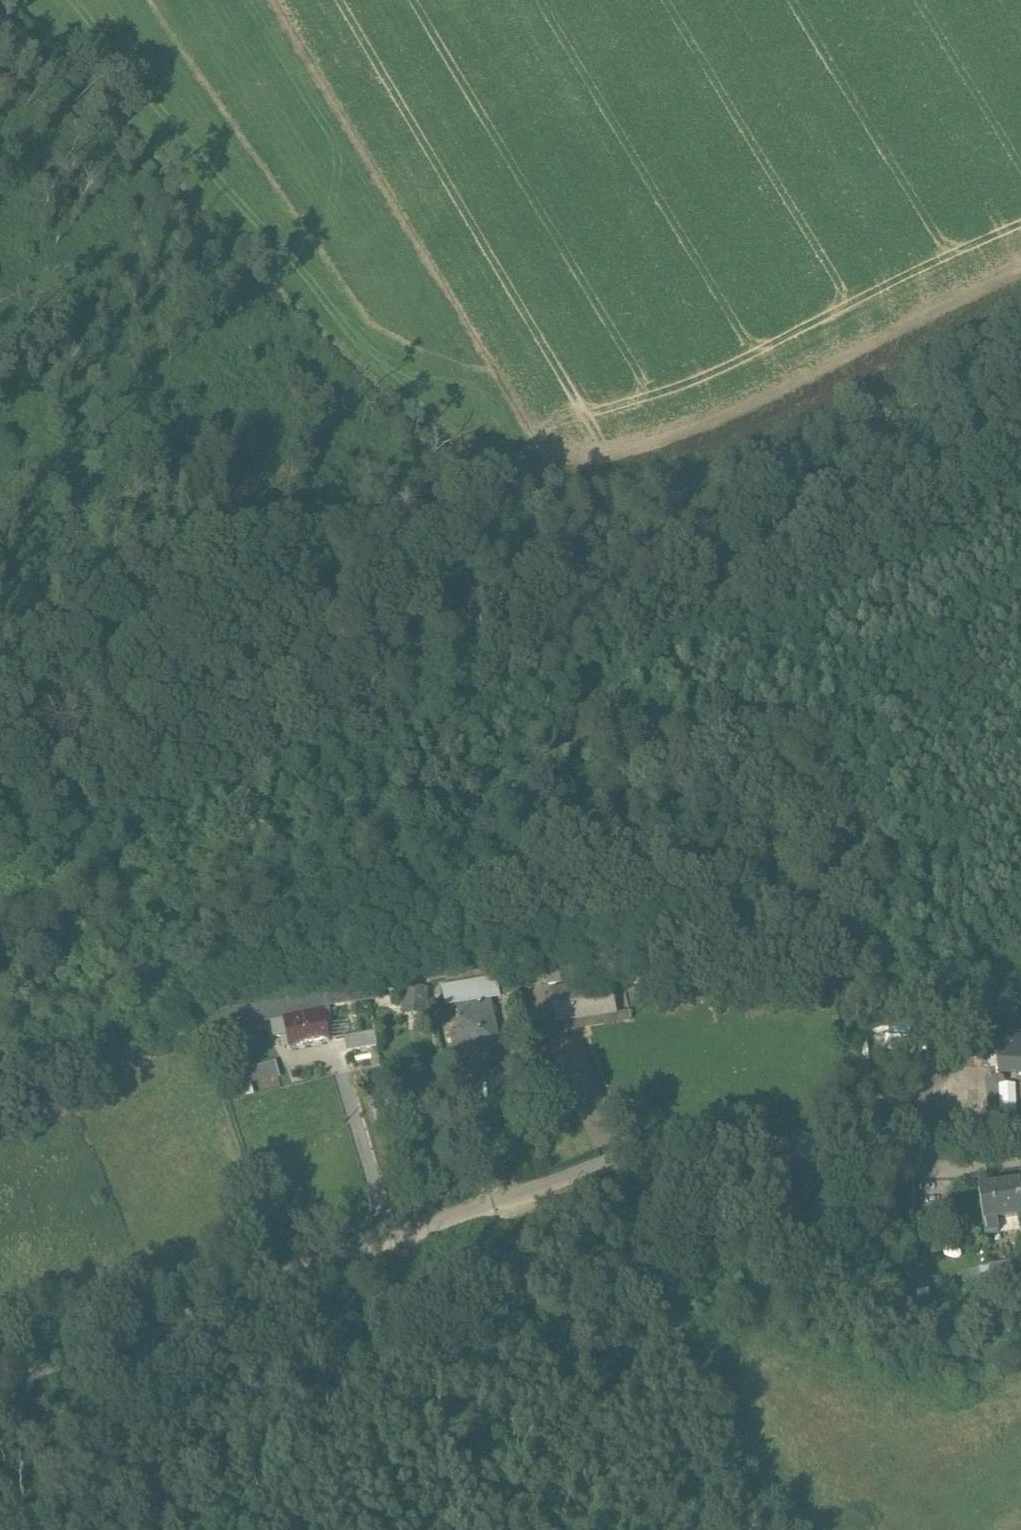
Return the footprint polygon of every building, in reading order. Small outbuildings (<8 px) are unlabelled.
[(633,955),(618,958),(617,956),(559,968),(556,952),(542,954),(546,976),(612,963),(613,971),(620,969),(622,978),(637,975),(633,955)] [(497,971),(450,979),(454,998),(500,990),(497,971)] [(607,971),(548,983),(555,1016),(614,1004),(607,971)] [(424,987),(411,988),(410,980),(402,981),(405,1003),(413,1005),(426,1004),(424,987)] [(370,983),(351,986),(353,996),(372,993),(370,983)] [(320,990),(260,1001),(262,1011),(284,1006),(285,1012),(323,1004),(320,990)] [(491,998),(459,1004),(469,1047),(478,1045),(480,1052),(492,1049),(490,1043),(500,1041),(491,998)] [(614,1004),(555,1016),(556,1026),(628,1011),(626,1002),(614,1004)] [(323,1004),(285,1012),(291,1044),(330,1035),(323,1004)] [(369,1030),(347,1034),(349,1047),(371,1043),(369,1030)] [(999,1038),(999,1057),(1020,1057),(1020,1037),(999,1038)] [(238,1078),(242,1095),(258,1091),(255,1080),(284,1074),(280,1058),(252,1065),(254,1075),(238,1078)] [(979,1187),(986,1233),(1000,1231),(998,1219),(1020,1216),(1020,1191),(1019,1181),(979,1187)]
